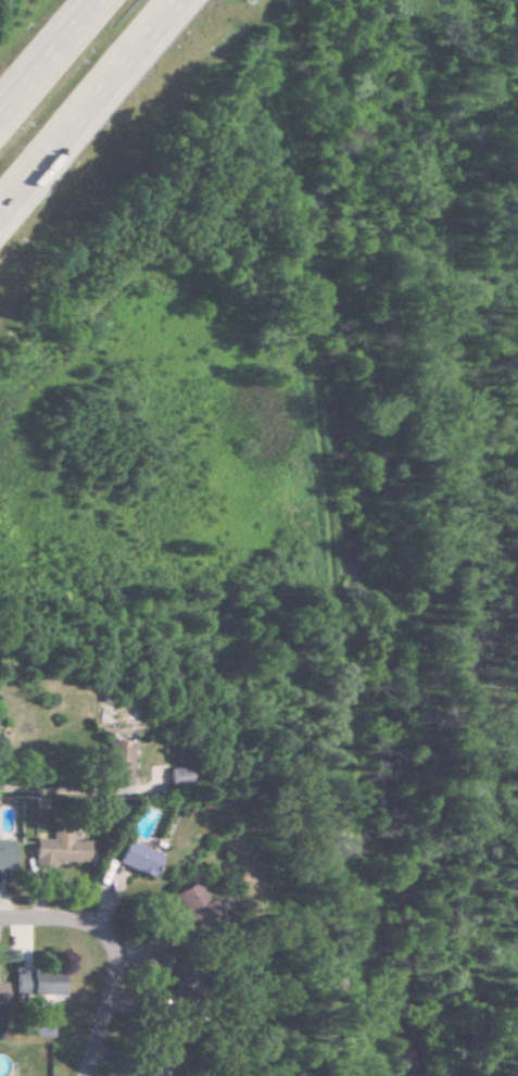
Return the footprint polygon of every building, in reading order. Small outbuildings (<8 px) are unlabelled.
[(125,781),(126,741),(103,740),(101,781),(125,781)] [(186,786),(185,767),(164,768),(165,787),(186,786)] [(33,838),(32,868),(53,868),(53,861),(85,862),(86,841),(66,840),(67,830),(49,830),(49,839),(33,838)] [(13,867),(13,841),(0,841),(0,867),(13,867)] [(113,863),(148,878),(157,856),(123,841),(113,863)] [(215,914),(197,881),(173,894),(191,928),(215,914)] [(16,971),(16,993),(62,994),(62,972),(16,971)]
